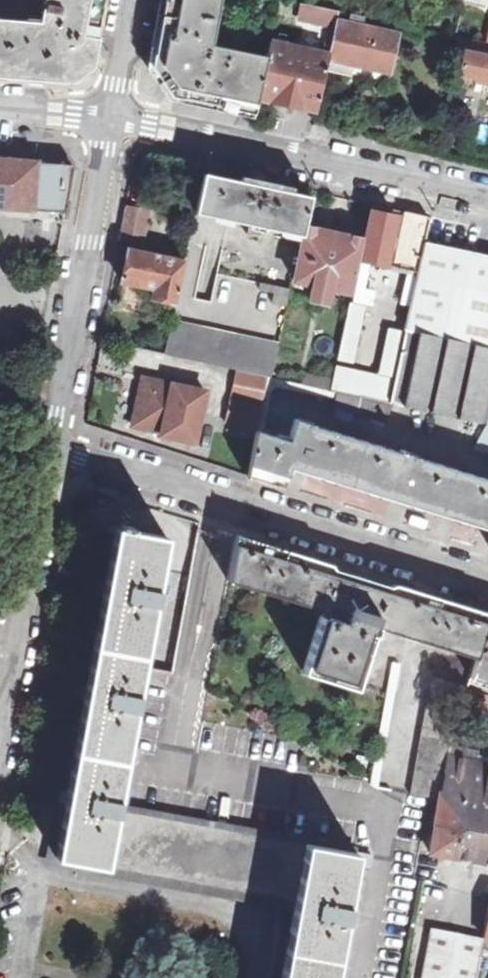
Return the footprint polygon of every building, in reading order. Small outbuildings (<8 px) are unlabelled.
[(41,22),(0,20),(0,75),(71,80),(92,65),(104,0),(46,0),(41,22)] [(152,65),(152,66),(153,66),(172,94),(172,95),(173,95),(256,112),(258,98),(267,57),(212,45),(222,0),(165,0),(152,65)] [(453,8),(464,11),(466,0),(454,0),(453,8)] [(307,4),(304,17),(337,24),(337,20),(340,11),(307,4)] [(355,65),(393,74),(400,40),(402,33),(364,25),(366,17),(354,13),(351,23),(337,20),(337,24),(330,55),(329,59),(355,65)] [(419,28),(421,17),(405,14),(403,24),(419,28)] [(459,49),(465,50),(469,51),(471,39),(462,37),(459,49)] [(471,39),(469,51),(465,50),(461,74),(487,79),(487,43),(471,39)] [(258,98),(285,104),(290,104),(317,110),(326,70),(329,59),(330,55),(271,41),(267,57),(258,98)] [(326,70),(353,77),(355,65),(329,59),(326,70)] [(454,87),(450,105),(462,107),(466,90),(454,87)] [(65,211),(73,165),(0,160),(0,206),(65,211)] [(312,196),(221,176),(204,172),(195,213),(302,236),(312,196)] [(126,206),(120,239),(136,241),(140,242),(143,242),(149,209),(126,206)] [(430,216),(427,216),(406,211),(404,211),(391,267),(387,266),(398,216),(372,211),(354,293),(412,305),(424,241),(430,216)] [(307,228),(295,281),(313,285),(310,298),(328,302),(330,289),(349,293),(360,240),(354,238),(353,245),(312,237),(314,230),(307,228)] [(424,241),(412,305),(410,319),(407,331),(397,379),(391,403),(395,404),(487,424),(487,255),(424,241)] [(177,258),(173,257),(128,249),(121,281),(154,288),(152,298),(176,303),(183,269),(185,260),(177,258)] [(290,289),(261,283),(259,289),(274,293),(273,303),(286,307),(290,289)] [(357,369),(372,305),(353,302),(340,367),(357,369)] [(271,376),(278,347),(171,324),(165,354),(268,376),(271,376)] [(407,331),(392,327),(382,376),(397,379),(407,331)] [(397,379),(382,376),(357,369),(340,367),(336,390),(338,391),(391,403),(397,379)] [(333,380),(306,375),(304,383),(331,389),(333,380)] [(331,389),(304,383),(271,376),(268,376),(258,431),(267,434),(274,390),(279,387),(336,400),(338,391),(336,390),(331,389)] [(142,387),(158,390),(159,381),(145,378),(142,387)] [(142,387),(134,425),(163,432),(162,434),(195,442),(206,391),(159,381),(158,390),(142,387)] [(395,404),(391,403),(338,391),(336,400),(334,406),(358,412),(357,414),(387,424),(395,404)] [(432,461),(296,420),(289,441),(267,434),(258,431),(248,475),(250,476),(284,486),(290,466),(295,468),(302,469),(399,499),(405,502),(442,513),(454,517),(487,527),(487,479),(432,461)] [(475,450),(487,453),(487,452),(487,425),(475,450)] [(106,867),(117,809),(168,536),(117,527),(55,858),(106,867)] [(229,581),(324,611),(304,672),(355,688),(375,626),(476,658),(487,618),(487,612),(403,586),(400,595),(370,585),(371,580),(352,574),(351,579),(320,570),(323,561),(239,535),(238,535),(229,581)] [(469,683),(487,689),(487,618),(476,658),(469,683)] [(372,785),(380,789),(400,664),(392,662),(372,785)] [(468,686),(431,675),(428,693),(463,699),(468,686)] [(463,699),(428,693),(425,707),(459,713),(463,699)] [(459,713),(425,707),(423,721),(455,727),(459,713)] [(420,735),(451,741),(455,727),(423,721),(420,735)] [(418,750),(448,755),(450,743),(451,741),(420,735),(418,750)] [(416,765),(445,770),(448,757),(448,755),(418,750),(416,765)] [(441,794),(465,798),(487,802),(487,765),(448,757),(445,770),(443,785),(441,794)] [(413,779),(443,785),(445,770),(416,765),(413,779)] [(410,795),(429,798),(440,800),(441,794),(443,785),(413,779),(410,795)] [(440,800),(437,818),(435,827),(459,831),(461,822),(465,798),(441,794),(440,800)] [(459,831),(455,856),(470,859),(473,859),(480,861),(484,861),(487,862),(487,802),(465,798),(461,822),(459,831)] [(106,867),(297,902),(308,843),(117,809),(106,867)] [(430,852),(440,854),(445,855),(455,856),(459,831),(435,827),(430,852)] [(297,902),(282,977),(336,977),(359,853),(308,843),(297,902)] [(422,977),(473,977),(480,939),(431,929),(422,977)] [(476,977),(487,977),(487,956),(480,955),(476,977)]
